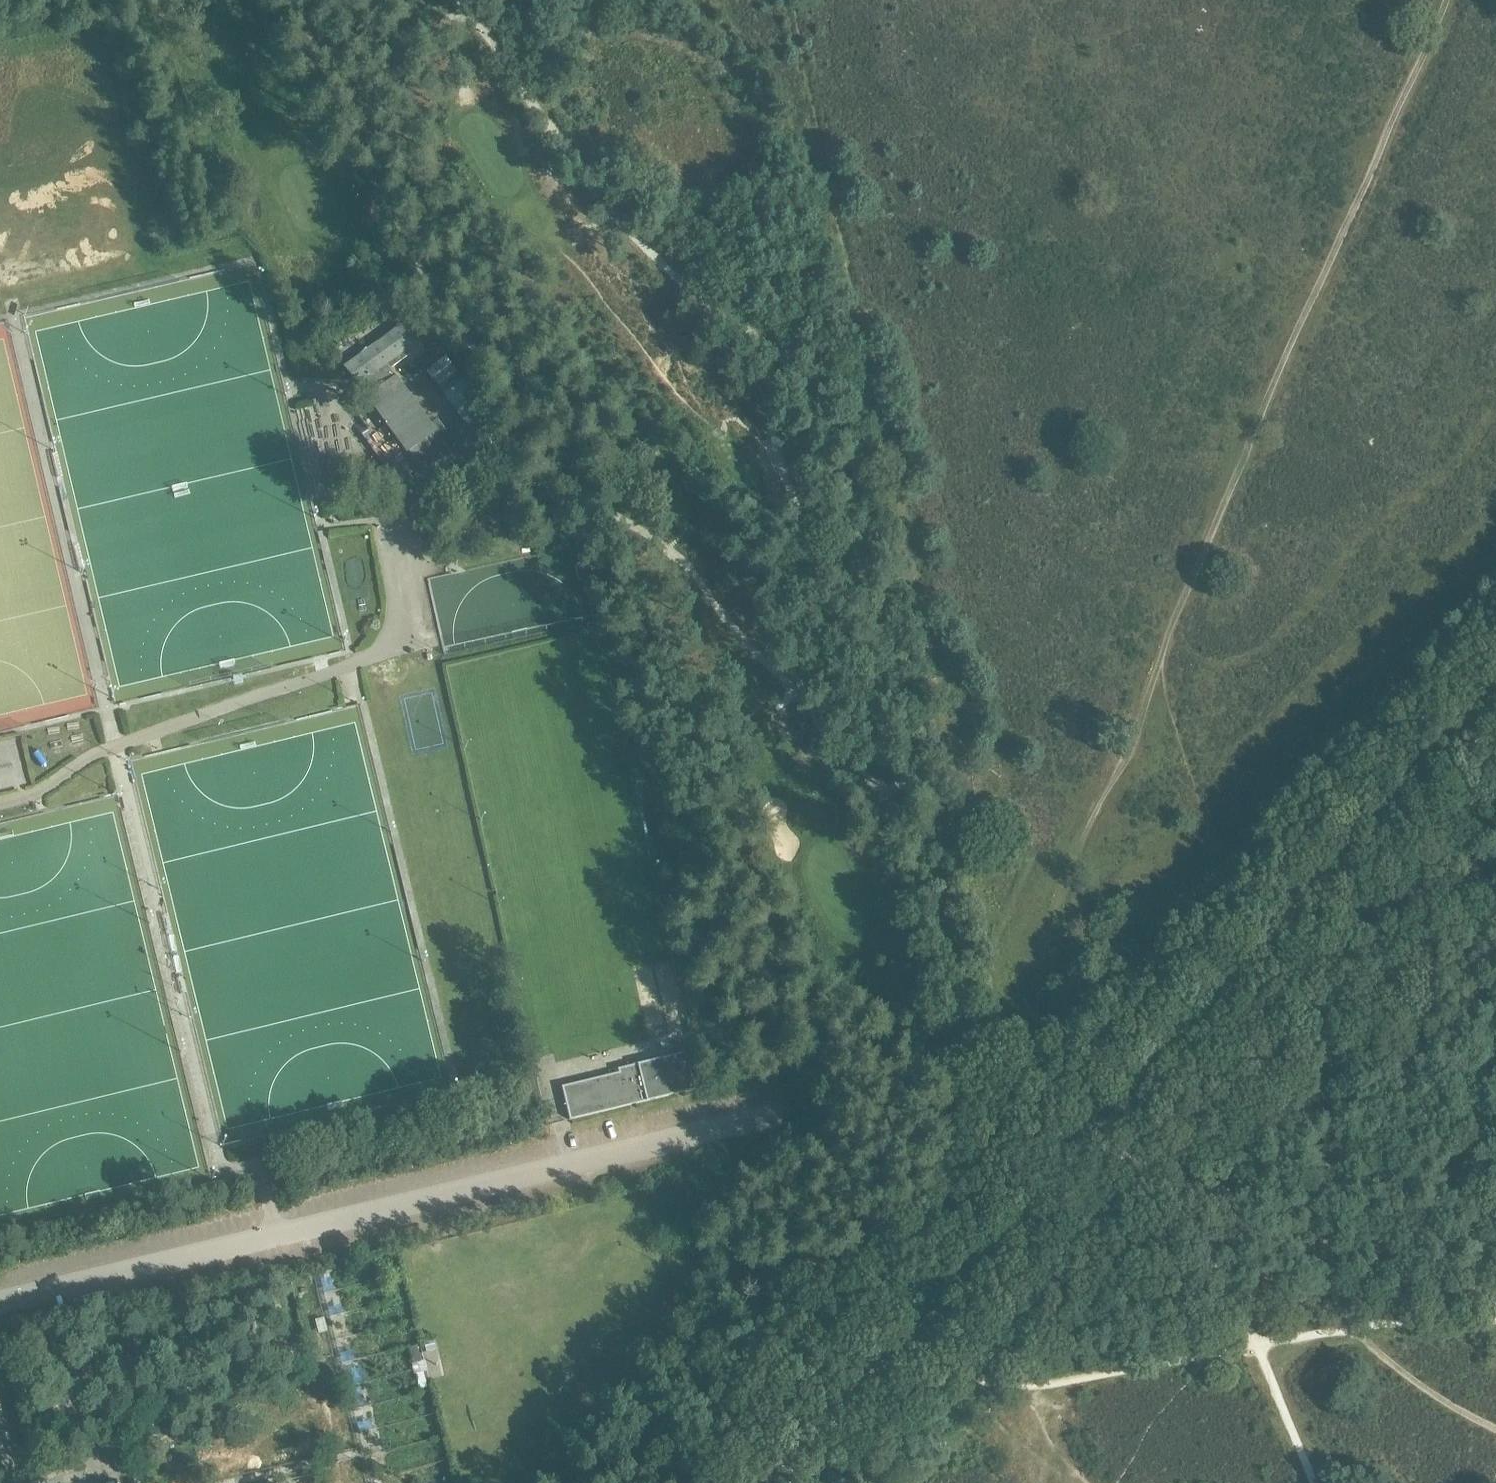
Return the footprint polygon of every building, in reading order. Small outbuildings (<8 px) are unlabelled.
[(402,325),(344,367),(358,386),(365,381),(378,399),(372,404),(430,482),(457,462),(398,383),(385,365),(391,361),(394,366),(406,357),(403,352),(415,343),(402,325)] [(696,1090),(687,1052),(618,1069),(619,1072),(562,1086),(570,1119),(696,1090)] [(417,1346),(409,1348),(413,1364),(421,1362),(417,1346)] [(423,1372),(416,1374),(419,1390),(427,1388),(423,1372)]
